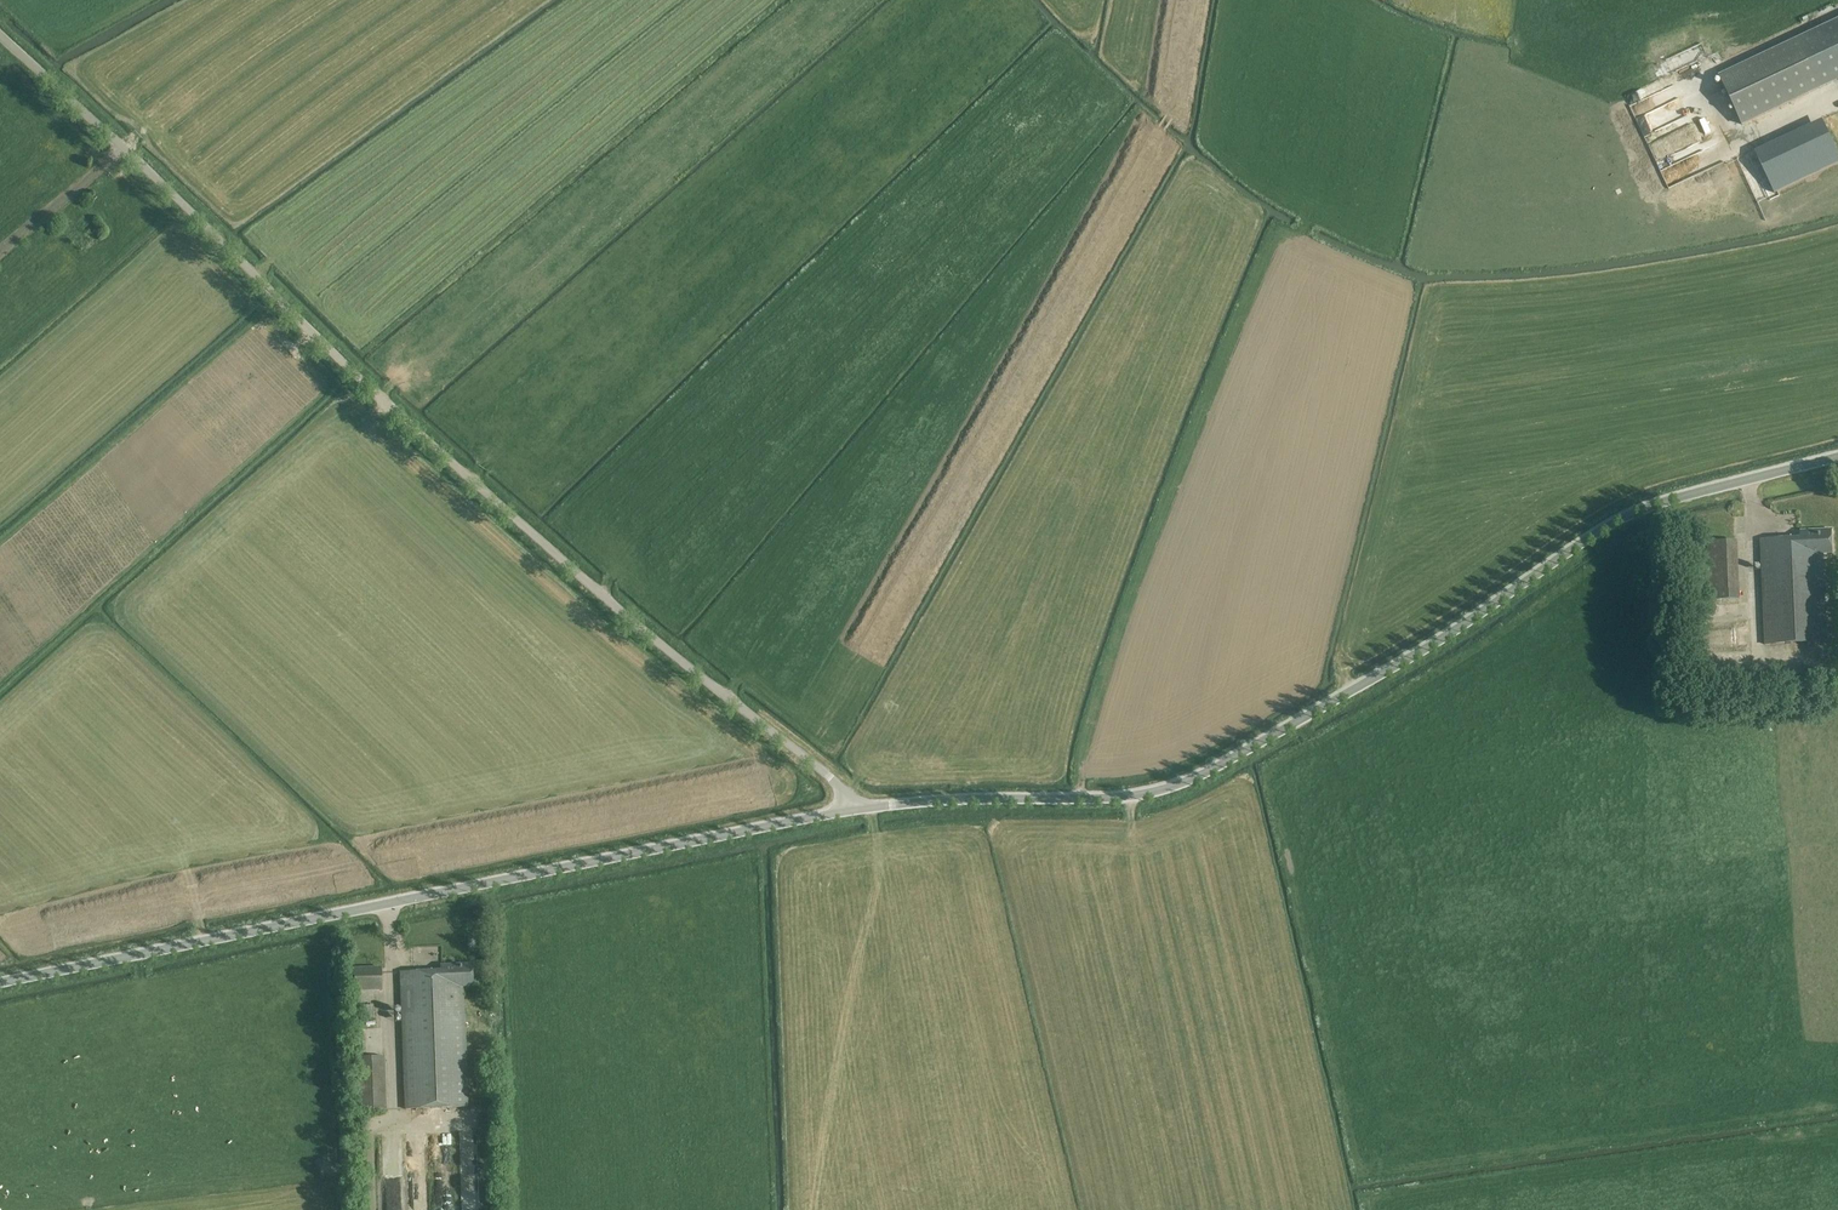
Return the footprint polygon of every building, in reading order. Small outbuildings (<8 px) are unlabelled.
[(1719,75),(1743,123),(1837,78),(1837,17),(1719,75)] [(1837,163),(1837,154),(1826,128),(1803,139),(1818,172),(1837,163)] [(1825,586),(1824,553),(1832,553),(1831,529),(1806,530),(1806,537),(1801,537),(1760,539),(1765,644),(1827,643),(1826,601),(1830,601),(1830,586),(1825,586)] [(1738,540),(1707,542),(1709,601),(1740,599),(1738,540)] [(469,1107),(464,986),(473,986),(472,963),(444,965),(444,969),(400,971),(405,1109),(469,1107)] [(381,967),(355,968),(356,987),(374,986),(374,990),(382,989),(381,967)] [(374,1005),(359,1006),(359,1019),(374,1018),(374,1005)] [(385,1057),(361,1057),(363,1111),(387,1110),(385,1057)]
